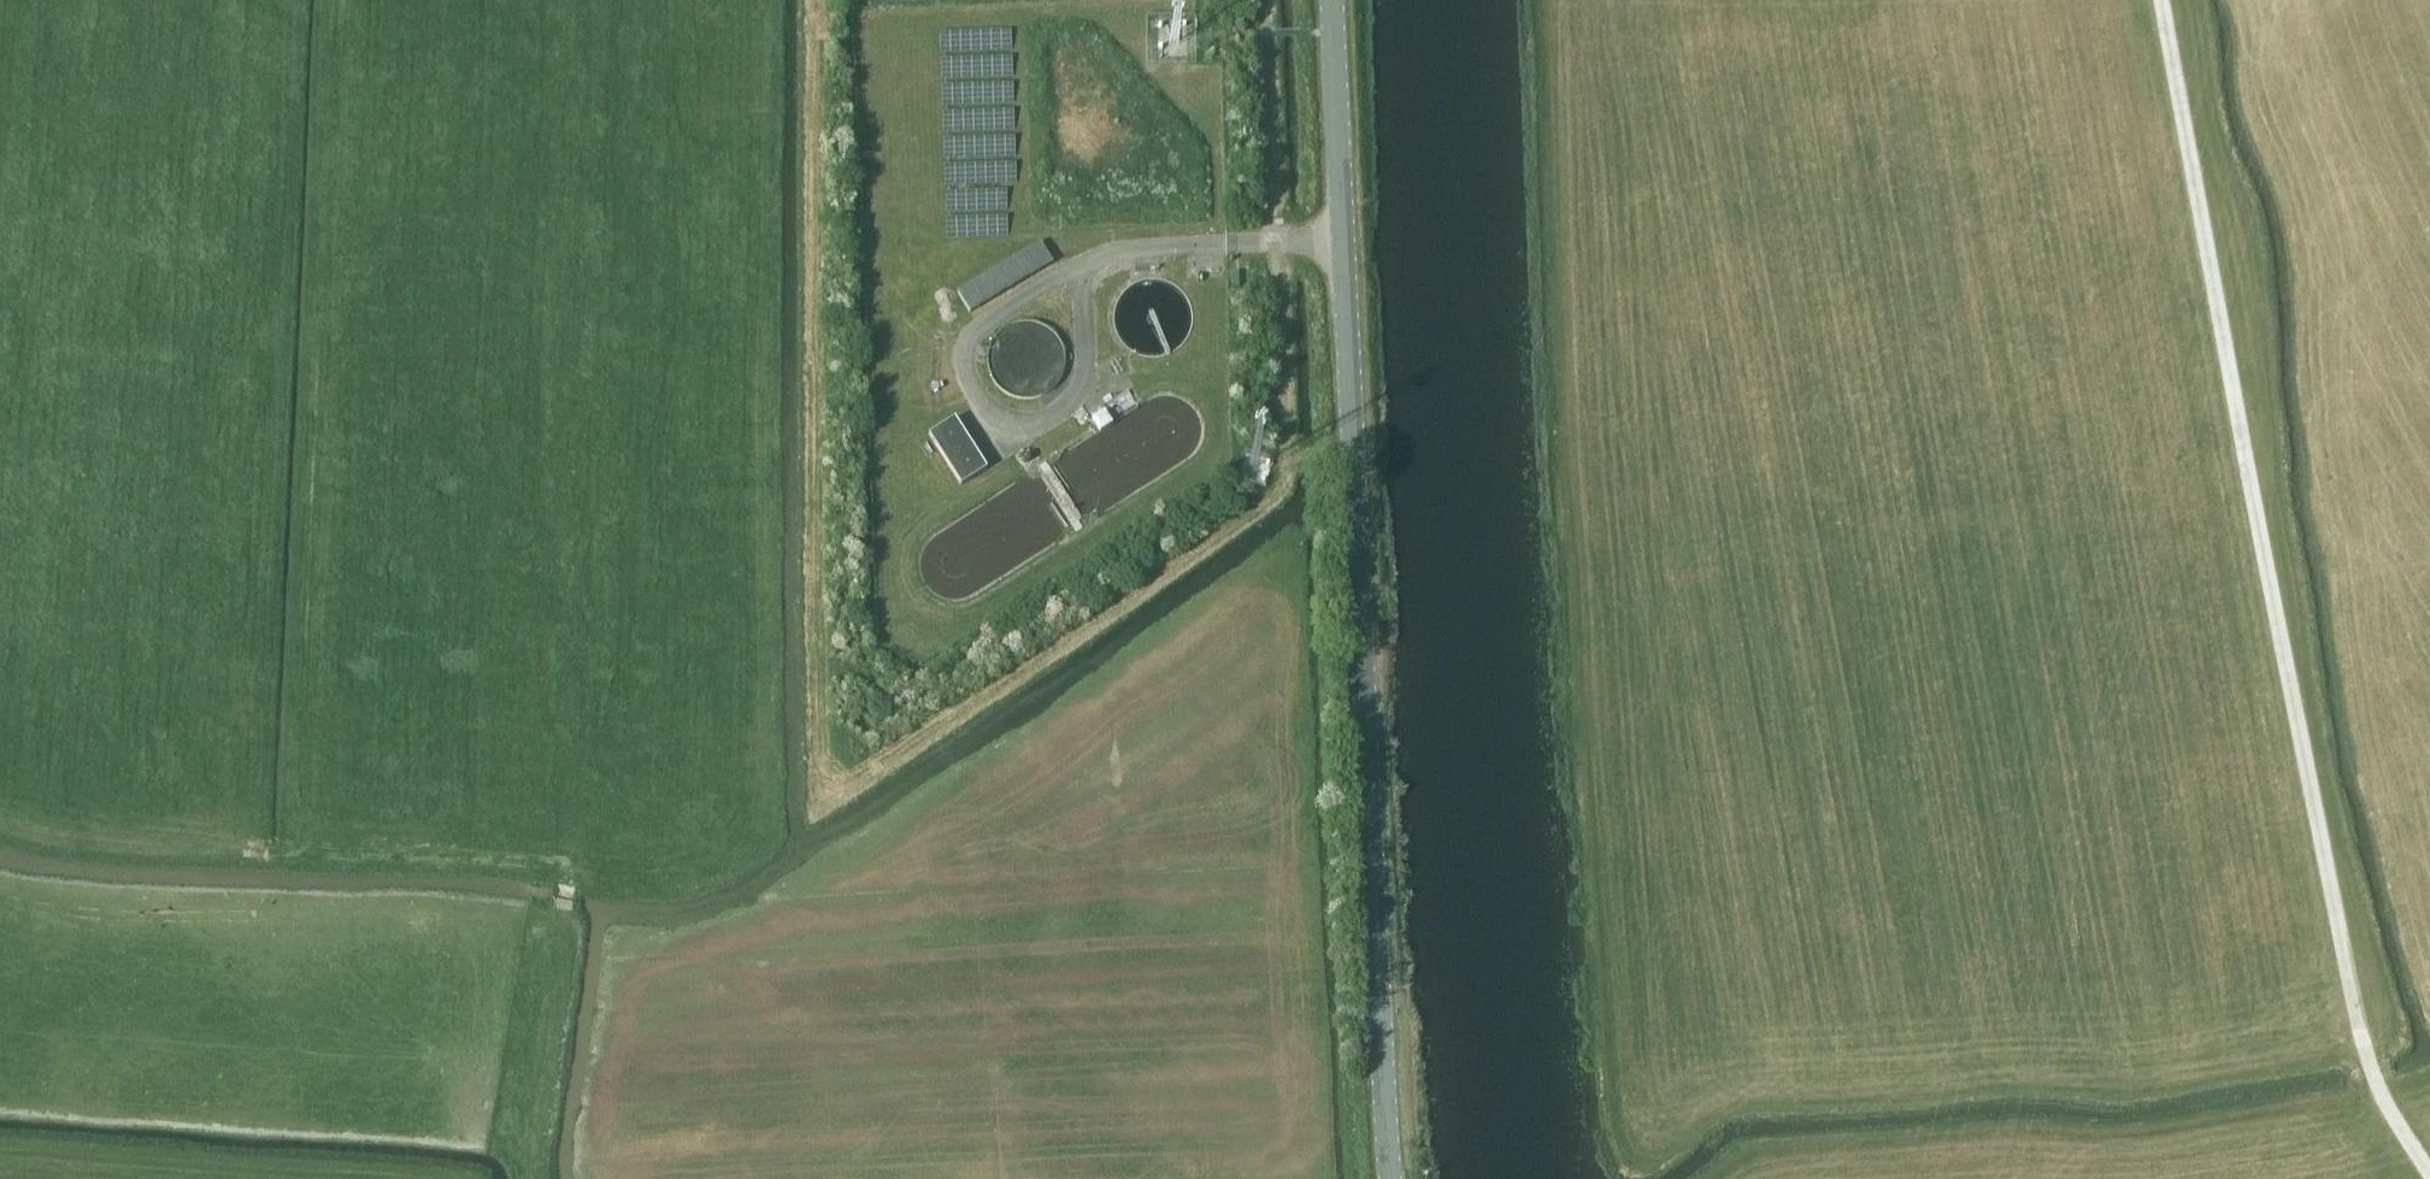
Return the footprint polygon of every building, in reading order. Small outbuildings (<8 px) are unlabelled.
[(1040,242),(957,292),(970,312),(1053,263),(1040,242)] [(1113,422),(1104,408),(1091,415),(1099,430),(1113,422)] [(987,468),(955,417),(928,435),(961,486),(987,468)]
